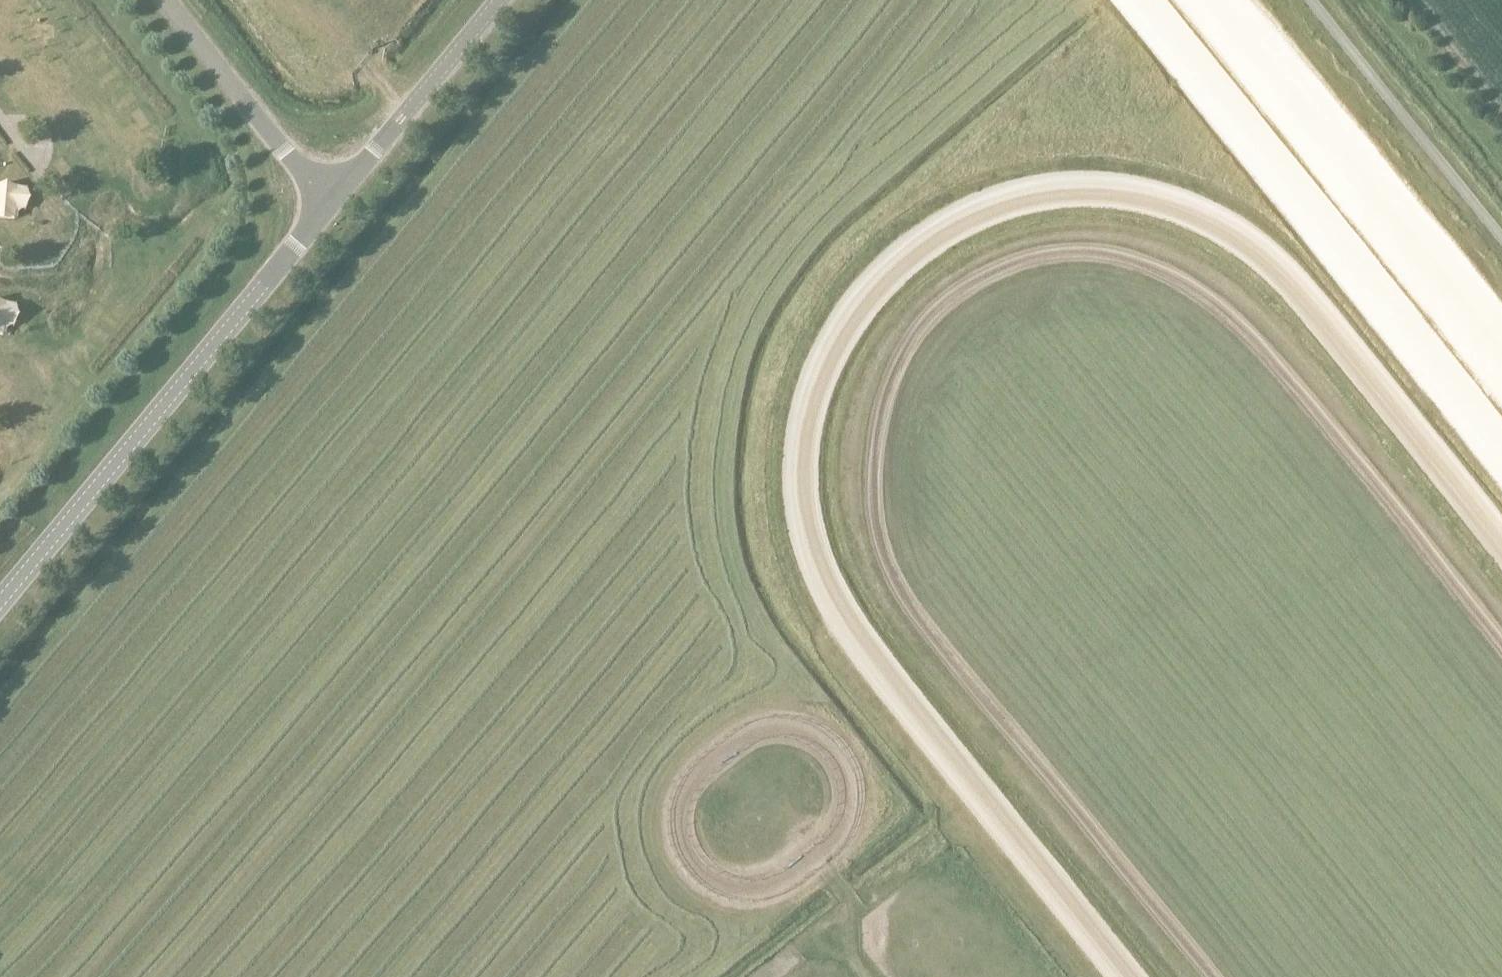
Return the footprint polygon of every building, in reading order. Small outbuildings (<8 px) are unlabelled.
[(0,184),(0,218),(19,219),(22,186),(0,184)] [(0,302),(0,336),(8,336),(11,303),(0,302)]
